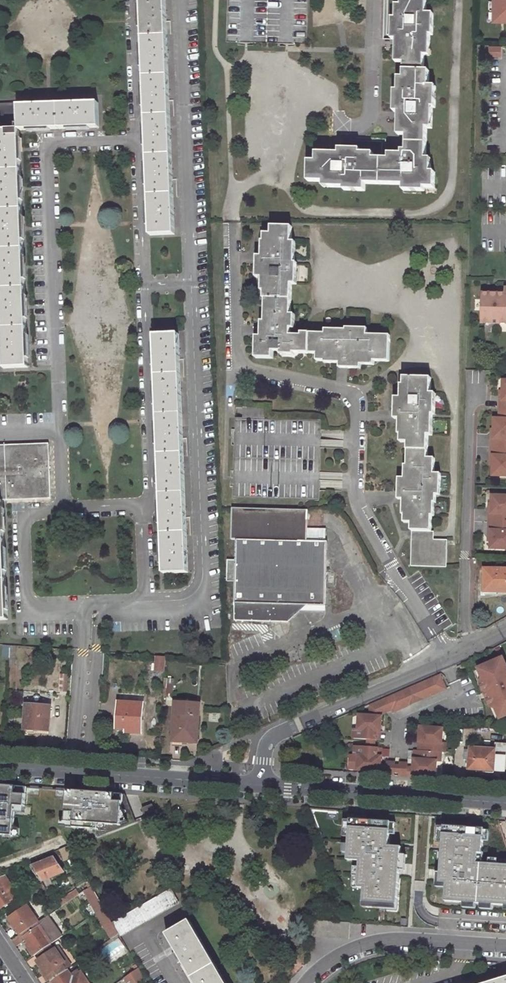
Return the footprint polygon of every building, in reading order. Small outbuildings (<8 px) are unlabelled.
[(166,0),(141,0),(141,17),(143,57),(145,97),(146,136),(148,177),(149,217),(150,235),(175,234),(174,215),(173,176),(171,135),(169,95),(168,55),(166,16),(166,0)] [(316,152),(316,160),(308,160),(307,179),(322,180),(322,185),(343,186),(343,188),(364,188),(364,182),(402,183),(402,189),(423,189),(423,186),(433,186),(433,171),(430,171),(430,157),(425,157),(426,127),(431,127),(432,106),(435,106),(435,86),(429,85),(429,70),(424,70),(424,54),(429,54),(430,33),(433,33),(433,12),(426,11),(426,0),(402,0),(402,3),(397,3),(397,17),(393,17),(393,37),(397,37),(396,61),(404,61),(404,78),(399,78),(399,91),(395,91),(395,112),(398,112),(398,134),(406,135),(405,150),(402,150),(401,154),(388,153),(388,158),(373,157),(373,153),(360,152),(360,148),(339,148),(339,152),(316,152)] [(493,22),(505,22),(505,0),(494,0),(494,1),(493,22)] [(501,47),(489,47),(488,56),(501,56),(501,50),(501,47)] [(20,130),(41,129),(80,128),(100,127),(98,103),(81,104),(40,105),(19,106),(19,103),(0,104),(0,131),(20,130)] [(0,131),(0,269),(0,272),(2,312),(3,349),(4,368),(29,367),(28,348),(27,310),(25,269),(24,230),(22,190),(21,152),(20,130),(0,131)] [(389,360),(390,335),(367,334),(367,328),(346,327),(345,330),(325,329),(325,333),(301,332),(301,335),(291,334),(291,328),(294,328),(295,314),(291,314),(292,283),(297,284),(298,262),(295,262),(296,242),(292,241),(293,226),(273,226),(273,233),(266,233),(266,241),(264,241),(263,256),(258,256),(258,277),(263,277),(263,291),(265,291),(265,299),(266,298),(265,321),(262,321),(261,337),(257,336),(256,357),(273,357),(273,350),(281,350),(281,354),(294,355),(294,352),(316,353),(316,362),(324,362),(324,363),(339,363),(339,368),(361,368),(361,364),(374,364),(374,360),(389,360)] [(505,325),(505,295),(480,295),(480,325),(505,325)] [(180,352),(179,333),(155,334),(155,352),(157,394),(158,434),(160,474),(162,514),(163,554),(164,573),(189,572),(188,553),(186,512),(185,473),(183,432),(181,392),(180,352)] [(412,531),(431,531),(431,516),(433,516),(434,503),(436,503),(436,495),(440,495),(441,476),(435,475),(435,461),(428,460),(429,437),(432,437),(433,416),(435,416),(436,395),(430,395),(431,380),(408,379),(407,385),(405,385),(405,398),(399,398),(399,419),(403,420),(403,434),(405,434),(405,442),(411,443),(411,465),(405,465),(405,479),(399,478),(399,499),(403,500),(403,514),(405,514),(404,523),(411,523),(411,531),(412,531)] [(505,447),(505,409),(503,409),(502,409),(501,418),(494,418),(493,429),(493,438),(495,438),(495,446),(505,447)] [(50,444),(13,445),(0,446),(0,620),(8,619),(6,499),(10,499),(52,498),(50,444)] [(492,463),(492,475),(505,475),(505,447),(495,446),(494,455),(493,455),(492,463)] [(505,521),(505,495),(492,495),(491,504),(491,513),(493,513),(492,521),(505,521)] [(309,512),(234,509),(233,541),(238,540),(235,620),(289,622),(290,604),(326,606),(328,542),(308,541),(309,512)] [(492,521),(492,529),(491,529),(490,538),(490,547),(505,548),(505,521),(492,521)] [(430,540),(431,531),(412,531),(412,539),(430,540)] [(445,567),(446,540),(430,540),(412,539),(411,566),(445,567)] [(505,591),(505,568),(484,568),(484,590),(505,591)] [(158,655),(157,669),(166,670),(167,656),(158,655)] [(504,656),(479,667),(479,669),(483,678),(481,683),(485,691),(502,684),(505,689),(488,697),(492,706),(497,707),(501,716),(501,718),(505,716),(505,662),(504,656)] [(68,691),(69,674),(62,673),(60,690),(68,691)] [(440,673),(388,695),(394,708),(395,710),(447,688),(440,673)] [(502,684),(485,691),(488,697),(505,689),(502,684)] [(388,695),(371,703),(370,716),(382,716),(382,714),(394,708),(388,695)] [(143,730),(145,704),(119,702),(117,728),(143,730)] [(173,739),(197,740),(199,716),(199,704),(176,702),(173,739)] [(50,731),(52,706),(27,704),(25,729),(50,731)] [(497,707),(492,706),(497,718),(501,716),(497,707)] [(370,716),(359,715),(358,729),(354,729),(354,738),(367,739),(376,740),(377,731),(381,731),(382,716),(370,716)] [(443,728),(420,727),(419,742),(423,742),(423,751),(419,750),(419,759),(415,759),(414,768),(414,774),(436,775),(437,761),(441,761),(442,752),(446,752),(446,743),(442,743),(443,728)] [(376,740),(367,739),(367,747),(376,747),(376,740)] [(496,750),(471,748),(471,750),(465,749),(464,760),(471,760),(470,771),(495,772),(495,771),(505,771),(505,744),(497,743),(496,750)] [(367,747),(356,746),(355,755),(359,755),(358,770),(381,771),(381,765),(382,756),(378,756),(378,747),(376,747),(367,747)] [(388,766),(381,765),(381,771),(381,775),(395,776),(396,762),(388,762),(388,766)] [(408,763),(400,763),(399,776),(414,777),(414,774),(414,768),(407,767),(408,763)] [(0,786),(0,835),(14,836),(15,805),(25,806),(26,788),(0,786)] [(121,796),(66,792),(63,821),(119,825),(121,796)] [(151,805),(142,808),(146,818),(155,815),(151,805)] [(349,818),(347,858),(360,859),(359,887),(364,887),(363,906),(398,908),(399,877),(401,846),(388,845),(389,833),(394,833),(395,820),(349,818)] [(443,825),(440,882),(447,882),(446,901),(505,904),(505,865),(476,863),(477,851),(481,852),(483,827),(443,825)] [(59,850),(64,861),(74,857),(68,846),(59,850)] [(63,873),(54,859),(31,867),(41,881),(63,873)] [(1,908),(19,896),(6,877),(0,879),(0,906),(1,908)] [(41,881),(25,893),(29,899),(45,888),(41,881)] [(91,887),(86,890),(99,912),(103,909),(91,887)] [(29,899),(33,906),(50,895),(45,888),(29,899)] [(119,937),(180,902),(173,888),(111,923),(119,937)] [(28,906),(10,919),(21,935),(23,933),(39,922),(28,906)] [(169,936),(177,951),(173,953),(179,963),(182,961),(195,982),(225,982),(191,924),(169,936)] [(52,945),(41,928),(26,937),(27,939),(25,941),(35,956),(52,945)] [(25,941),(27,939),(26,937),(23,933),(21,935),(12,941),(16,946),(25,941)] [(48,975),(49,974),(61,966),(52,952),(38,961),(48,975)] [(61,966),(49,974),(52,980),(66,970),(63,965),(61,966)] [(122,976),(127,982),(137,982),(144,978),(135,966),(122,976)] [(54,982),(77,982),(72,976),(67,969),(66,970),(52,980),(54,982)] [(72,976),(77,982),(90,982),(81,971),(72,976)] [(505,973),(495,976),(496,980),(488,982),(505,982),(505,973)]
